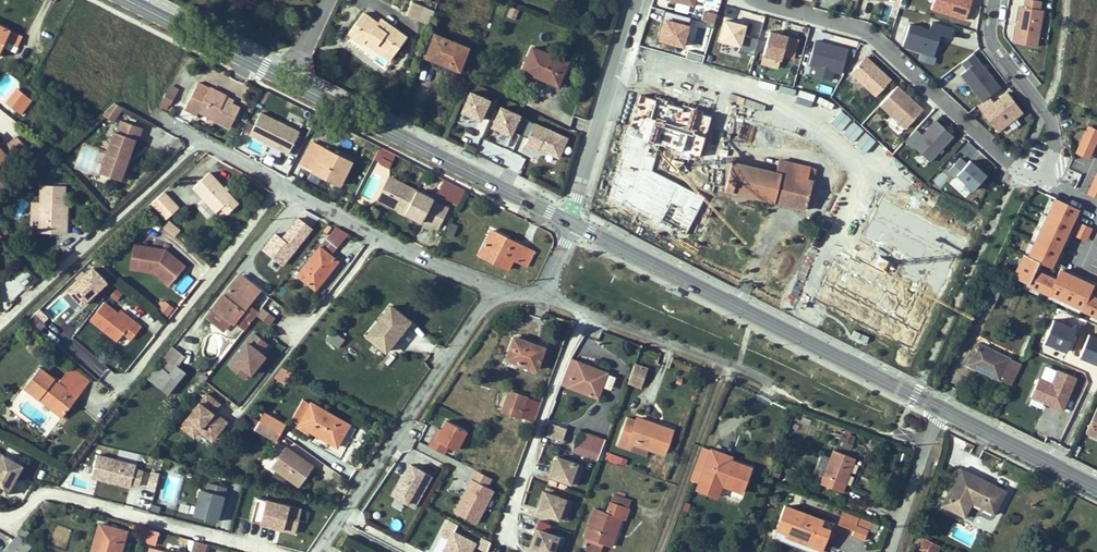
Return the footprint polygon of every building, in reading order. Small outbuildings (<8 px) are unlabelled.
[(969,0),(932,0),(930,5),(966,16),(969,0)] [(1038,1),(1035,0),(1023,0),(1022,6),(1017,5),(1012,40),(1036,44),(1042,9),(1037,9),(1038,1)] [(418,20),(424,6),(412,1),(406,15),(418,20)] [(691,17),(664,10),(657,39),(683,46),(691,17)] [(704,11),(701,20),(708,22),(714,23),(717,15),(704,11)] [(406,38),(380,19),(377,23),(363,12),(348,33),(363,44),(365,41),(367,38),(387,53),(393,46),(397,49),(406,38)] [(759,39),(743,35),(745,25),(725,20),(720,40),(740,45),(739,51),(755,55),(759,39)] [(942,33),(953,36),(956,27),(932,20),(929,28),(909,22),(902,44),(935,55),(942,33)] [(9,31),(0,26),(0,56),(7,41),(7,40),(4,39),(9,31)] [(17,46),(22,37),(9,31),(4,39),(7,40),(7,41),(17,46)] [(769,31),(761,64),(777,68),(780,59),(781,60),(782,56),(793,59),(798,39),(769,31)] [(459,70),(468,48),(434,35),(426,57),(459,70)] [(390,59),(397,49),(393,46),(387,53),(367,38),(365,41),(390,59)] [(838,73),(844,49),(812,41),(806,64),(838,73)] [(557,85),(567,62),(532,47),(522,70),(557,85)] [(688,50),(685,58),(702,63),(704,55),(688,50)] [(984,100),(1001,86),(974,52),(961,62),(966,69),(961,73),(967,81),(959,87),(968,97),(975,91),(984,100)] [(874,95),(889,79),(865,56),(850,73),(874,95)] [(198,82),(196,86),(208,91),(210,88),(198,82)] [(703,100),(706,85),(692,82),(689,97),(703,100)] [(723,132),(732,91),(706,85),(703,100),(697,125),(697,126),(723,132)] [(905,129),(923,109),(897,85),(878,105),(905,129)] [(171,86),(161,105),(167,109),(177,90),(171,86)] [(198,112),(230,127),(240,108),(224,100),(226,97),(226,96),(210,87),(210,88),(208,91),(196,86),(185,109),(197,115),(198,112)] [(9,104),(20,91),(16,89),(6,102),(9,104)] [(15,110),(26,96),(20,91),(9,104),(8,105),(15,110)] [(994,101),(990,95),(984,100),(977,106),(997,131),(1023,111),(1007,91),(994,101)] [(490,120),(496,105),(489,101),(490,100),(470,92),(461,112),(480,120),(482,116),(490,120)] [(21,115),(32,100),(26,96),(15,110),(21,115)] [(697,125),(703,100),(689,97),(683,122),(697,125)] [(115,103),(102,114),(112,121),(123,107),(115,103)] [(512,131),(520,135),(527,120),(519,116),(520,115),(501,107),(492,127),(510,135),(512,131)] [(294,130),(260,112),(248,134),(282,152),(294,130)] [(760,141),(765,122),(741,116),(737,136),(760,141)] [(142,127),(121,120),(117,132),(114,131),(100,172),(120,180),(127,161),(124,160),(126,156),(128,157),(135,139),(137,140),(142,127)] [(527,120),(520,135),(527,138),(524,145),(538,151),(539,149),(558,157),(566,138),(527,120)] [(924,136),(916,129),(905,141),(913,149),(915,147),(931,162),(955,137),(938,121),(924,136)] [(1088,126),(1076,153),(1089,159),(1096,141),(1096,130),(1088,126)] [(2,150),(0,148),(0,168),(3,171),(28,148),(17,136),(5,147),(8,149),(4,153),(2,150)] [(339,185),(351,162),(314,143),(302,167),(339,185)] [(91,168),(97,149),(82,144),(76,163),(91,168)] [(373,159),(380,163),(382,157),(376,154),(373,159)] [(380,163),(389,168),(392,163),(382,157),(380,163)] [(986,173),(970,158),(967,163),(960,157),(949,169),(972,189),(986,173)] [(775,173),(732,163),(724,194),(805,214),(816,169),(779,160),(775,173)] [(50,172),(54,177),(59,172),(55,168),(50,172)] [(238,204),(209,172),(193,187),(216,212),(221,207),(227,214),(238,204)] [(407,210),(386,199),(396,180),(389,177),(378,200),(405,213),(407,210)] [(433,201),(433,200),(396,180),(386,199),(407,210),(405,213),(422,222),(423,221),(437,228),(447,208),(433,201)] [(458,204),(465,190),(446,180),(439,194),(458,204)] [(1087,194),(1096,198),(1096,182),(1093,180),(1087,194)] [(39,232),(67,233),(67,213),(64,213),(65,186),(41,185),(40,203),(39,232)] [(152,203),(166,219),(178,208),(164,192),(152,203)] [(1055,198),(1028,256),(1024,254),(1013,276),(1027,283),(1027,284),(1049,295),(1050,293),(1081,308),(1080,309),(1096,317),(1096,298),(1089,295),(1093,285),(1060,270),(1055,279),(1035,270),(1039,261),(1050,266),(1059,252),(1057,251),(1065,237),(1064,237),(1072,223),(1070,222),(1078,209),(1055,198)] [(31,219),(40,220),(40,203),(32,202),(31,219)] [(222,218),(226,215),(221,209),(217,213),(222,218)] [(175,237),(180,230),(169,221),(164,228),(175,237)] [(1092,228),(1079,222),(1073,235),(1086,241),(1092,228)] [(453,237),(457,227),(450,224),(446,234),(453,237)] [(336,227),(322,245),(333,253),(337,248),(348,234),(336,227)] [(479,255),(508,269),(513,259),(521,263),(528,248),(511,240),(509,245),(505,243),(507,238),(491,230),(479,255)] [(140,246),(134,245),(130,269),(155,273),(156,271),(151,266),(137,264),(140,246)] [(184,266),(165,250),(140,246),(137,264),(151,266),(156,271),(155,273),(168,285),(184,266)] [(320,247),(297,275),(315,290),(338,261),(320,247)] [(528,248),(521,263),(527,266),(535,251),(528,248)] [(91,261),(67,289),(85,304),(109,277),(91,261)] [(172,288),(181,295),(194,278),(185,272),(172,288)] [(248,281),(241,275),(214,308),(222,314),(224,312),(231,318),(238,309),(242,312),(248,304),(259,290),(250,283),(249,284),(246,282),(248,281)] [(992,285),(994,281),(987,278),(983,288),(989,290),(992,285)] [(1003,285),(994,281),(992,285),(1001,290),(1003,285)] [(992,309),(1001,290),(992,285),(989,290),(982,305),(992,309)] [(680,297),(682,293),(672,288),(670,292),(680,297)] [(57,298),(46,312),(56,319),(66,305),(57,298)] [(165,298),(157,305),(166,315),(174,308),(165,298)] [(90,320),(117,341),(123,333),(131,340),(141,327),(133,320),(131,323),(104,302),(90,320)] [(258,312),(248,304),(242,312),(238,309),(231,318),(224,312),(222,314),(214,308),(207,317),(223,329),(231,320),(244,330),(258,312)] [(286,318),(290,312),(281,305),(277,311),(286,318)] [(398,335),(410,321),(391,306),(367,336),(386,351),(395,340),(393,338),(396,334),(398,335)] [(121,311),(118,313),(131,323),(133,320),(121,311)] [(40,330),(46,322),(33,312),(27,319),(40,330)] [(1076,329),(1053,319),(1044,342),(1067,351),(1076,329)] [(332,330),(326,339),(338,348),(344,339),(332,330)] [(268,342),(253,331),(228,363),(244,375),(249,369),(261,378),(274,361),(262,351),(268,342)] [(1096,364),(1096,338),(1088,334),(1079,357),(1096,364)] [(24,344),(35,353),(41,346),(31,337),(24,344)] [(506,359),(507,359),(536,370),(544,348),(526,342),(526,343),(513,339),(506,359)] [(1012,385),(1021,365),(1009,359),(1010,358),(977,343),(970,357),(968,356),(964,364),(999,381),(999,379),(1012,385)] [(168,394),(185,372),(176,365),(183,357),(173,348),(148,378),(168,394)] [(515,368),(517,363),(507,359),(505,364),(515,368)] [(570,359),(561,384),(597,397),(601,387),(598,385),(600,382),(597,381),(601,371),(570,359)] [(635,364),(628,382),(641,387),(647,369),(635,364)] [(54,378),(55,379),(54,380),(69,392),(71,390),(79,395),(90,381),(71,366),(60,380),(56,376),(54,378)] [(40,367),(24,388),(62,417),(79,395),(71,390),(69,392),(54,380),(55,379),(54,378),(40,367)] [(283,368),(274,379),(286,385),(292,372),(283,368)] [(1038,378),(1030,397),(1062,410),(1076,378),(1058,370),(1052,384),(1038,378)] [(606,373),(601,371),(597,381),(600,382),(598,385),(601,387),(606,373)] [(197,380),(202,384),(206,379),(201,375),(197,380)] [(221,402),(206,390),(181,423),(196,434),(201,428),(214,438),(228,421),(215,411),(221,402)] [(509,392),(503,411),(519,417),(526,398),(509,392)] [(526,398),(519,417),(530,421),(537,401),(526,398)] [(310,404),(303,400),(291,420),(337,446),(343,436),(340,434),(346,423),(311,403),(310,404)] [(1086,433),(1096,437),(1096,407),(1086,433)] [(259,421),(281,433),(285,424),(264,412),(259,421)] [(617,445),(632,450),(634,444),(649,448),(664,454),(672,430),(662,427),(661,429),(655,427),(656,424),(637,418),(636,420),(627,417),(617,445)] [(456,450),(466,430),(446,420),(441,431),(436,440),(447,446),(456,450)] [(276,441),(281,433),(259,421),(255,429),(276,441)] [(346,423),(340,434),(343,436),(349,425),(346,423)] [(547,435),(563,440),(567,429),(550,423),(547,435)] [(437,429),(429,446),(443,453),(447,446),(436,440),(441,431),(437,429)] [(605,440),(579,430),(574,444),(600,453),(605,440)] [(847,444),(849,439),(842,436),(840,441),(847,444)] [(634,444),(632,450),(646,455),(649,448),(634,444)] [(1076,456),(1080,447),(1076,446),(1072,454),(1076,456)] [(271,467),(299,487),(314,467),(286,447),(271,467)] [(722,458),(724,455),(703,447),(691,480),(700,483),(710,487),(713,481),(721,484),(742,491),(750,468),(729,461),(722,458)] [(820,484),(842,492),(855,458),(833,450),(820,484)] [(601,459),(616,464),(617,463),(619,456),(604,451),(601,459)] [(6,495),(22,466),(0,453),(0,492),(6,495)] [(815,472),(824,475),(830,458),(822,454),(815,472)] [(118,482),(131,485),(131,483),(139,485),(143,471),(135,469),(136,465),(97,455),(91,477),(115,483),(118,482)] [(551,467),(548,475),(576,485),(579,476),(574,474),(578,464),(558,456),(556,461),(554,468),(551,467)] [(626,459),(619,456),(617,463),(624,465),(626,459)] [(407,460),(392,498),(418,508),(433,470),(407,460)] [(574,474),(579,476),(583,466),(578,464),(574,474)] [(453,511),(478,523),(495,488),(488,485),(493,476),(475,467),(453,511)] [(772,475),(778,478),(781,472),(774,469),(772,475)] [(994,514),(1006,491),(995,486),(993,489),(968,476),(969,474),(960,469),(941,505),(965,517),(972,503),(994,514)] [(993,489),(995,486),(970,473),(969,474),(968,476),(993,489)] [(713,481),(710,487),(700,483),(697,490),(716,497),(721,484),(713,481)] [(200,490),(194,515),(217,521),(226,487),(208,483),(206,491),(200,490)] [(571,501),(543,491),(540,500),(542,501),(540,507),(538,512),(558,519),(562,508),(567,510),(571,501)] [(587,538),(584,545),(586,546),(588,539),(603,544),(610,547),(620,518),(625,520),(629,508),(628,508),(616,503),(618,496),(613,494),(606,512),(594,508),(584,537),(587,538)] [(630,500),(618,496),(616,503),(628,508),(630,500)] [(293,532),(299,508),(263,498),(256,522),(293,532)] [(45,501),(40,507),(46,512),(53,503),(45,501)] [(53,503),(46,512),(51,517),(60,505),(53,503)] [(810,551),(821,551),(832,523),(785,506),(773,538),(810,551)] [(564,521),(567,510),(562,508),(558,519),(564,521)] [(864,539),(870,520),(840,510),(836,522),(852,528),(849,534),(864,539)] [(301,511),(299,521),(307,523),(309,513),(301,511)] [(477,539),(454,529),(457,523),(446,517),(437,536),(443,539),(437,551),(471,551),(477,539)] [(126,531),(99,524),(91,551),(120,551),(126,531)] [(18,535),(24,540),(29,532),(23,528),(18,535)] [(536,528),(533,537),(536,538),(533,544),(532,549),(540,551),(553,551),(555,546),(561,547),(564,538),(536,528)] [(32,546),(18,535),(3,551),(27,551),(32,546)] [(486,551),(490,540),(482,537),(478,547),(486,551)] [(924,538),(918,549),(925,551),(936,551),(940,546),(924,538)] [(603,544),(588,539),(586,546),(585,547),(599,551),(600,551),(603,544)] [(210,545),(197,541),(194,551),(208,551),(210,545)]
